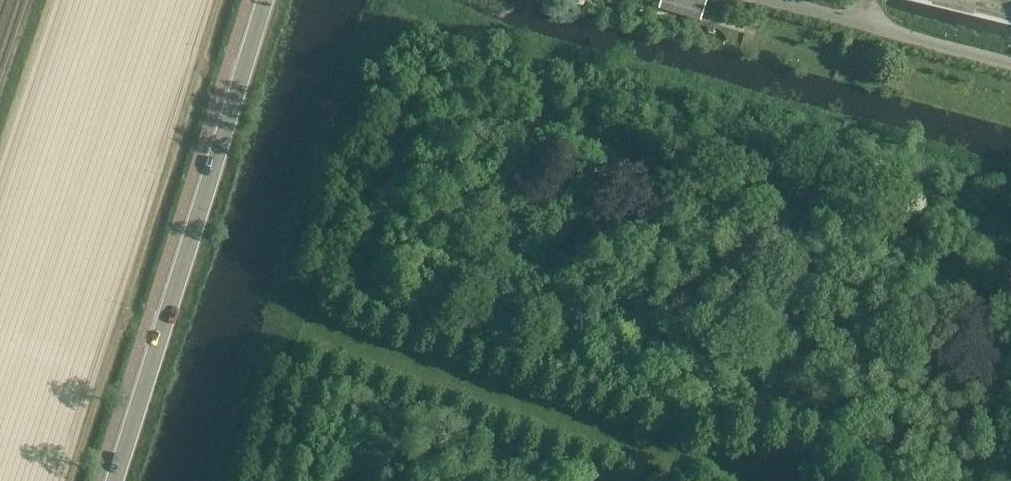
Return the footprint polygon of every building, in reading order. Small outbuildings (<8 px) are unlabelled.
[(701,0),(662,0),(661,2),(703,14),(707,2),(701,0)]
